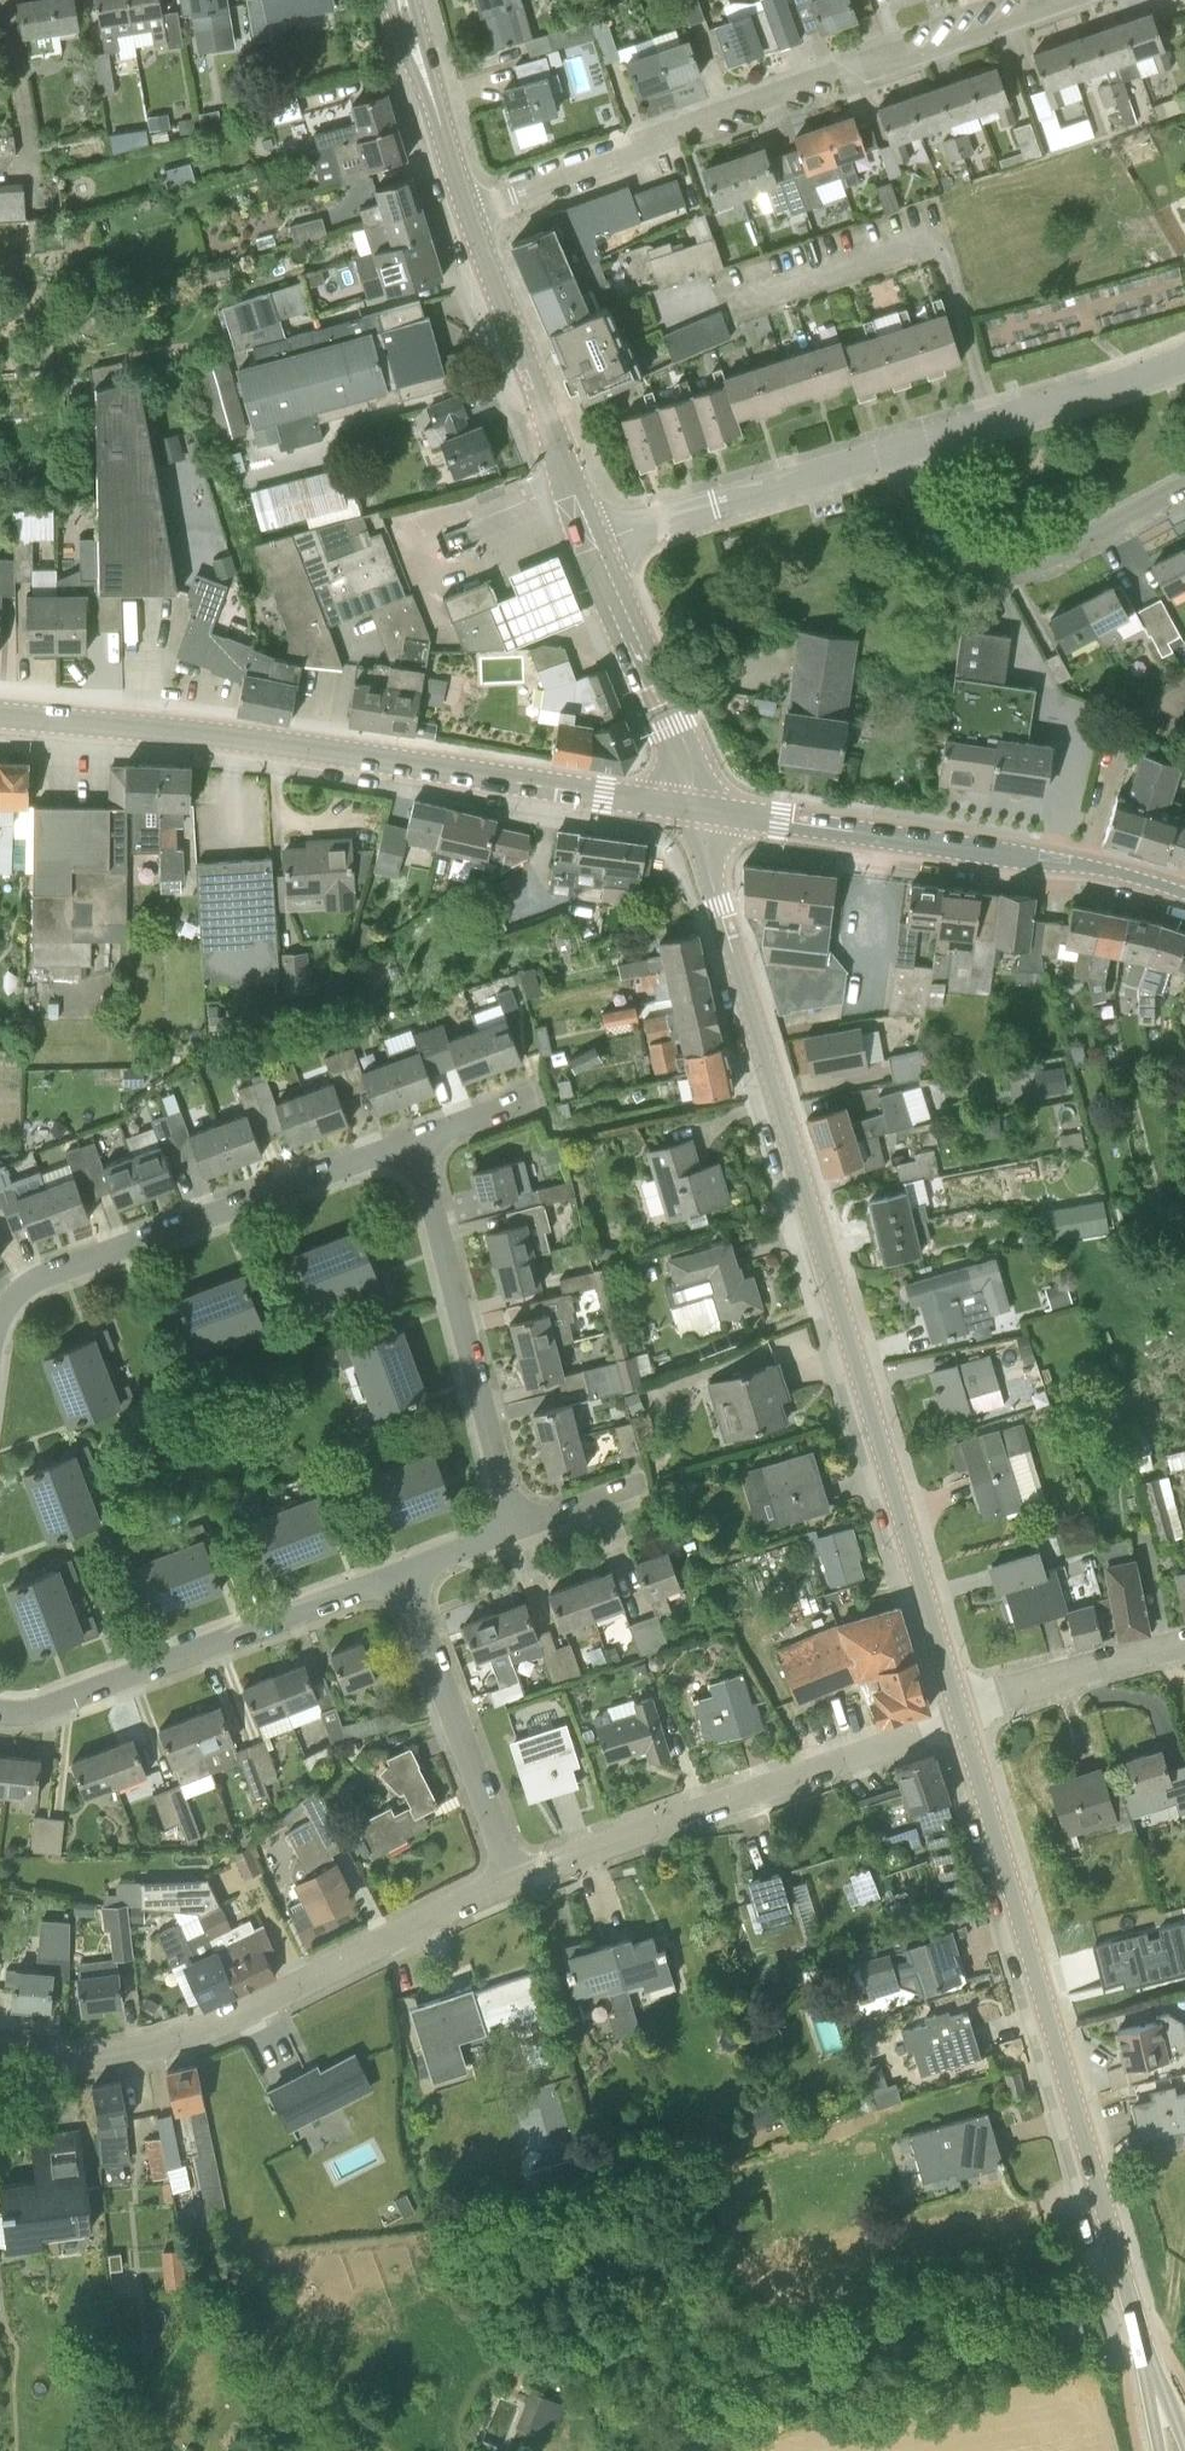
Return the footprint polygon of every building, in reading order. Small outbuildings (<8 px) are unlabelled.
[(77,26),(73,0),(38,0),(35,1),(20,4),(25,35),(77,26)] [(127,0),(96,0),(100,24),(105,53),(119,51),(116,36),(133,33),(127,0)] [(133,33),(152,30),(154,45),(167,43),(168,48),(184,45),(177,11),(163,14),(160,0),(127,0),(133,33)] [(231,25),(226,0),(192,0),(197,30),(231,25)] [(251,21),(254,42),(271,39),(269,18),(334,6),(332,0),(247,0),(251,21)] [(478,2),(483,1),(488,19),(496,46),(532,36),(522,3),(521,0),(478,0),(478,2)] [(699,0),(681,0),(690,24),(705,19),(699,0)] [(761,52),(780,47),(800,40),(785,0),(763,0),(765,8),(717,26),(731,63),(761,52)] [(798,8),(812,3),(822,32),(856,20),(849,0),(795,0),(798,8)] [(591,20),(592,22),(605,17),(600,4),(587,8),(587,9),(591,20)] [(577,24),(591,20),(587,9),(573,14),(577,24)] [(1135,58),(1152,52),(1159,71),(1171,67),(1152,11),(1122,22),(1135,58)] [(616,50),(605,18),(592,23),(596,37),(604,63),(620,59),(616,50)] [(591,20),(577,24),(549,32),(554,49),(596,37),(592,23),(591,22),(591,20)] [(1141,75),(1135,58),(1122,22),(1093,32),(1117,102),(1123,118),(1125,125),(1137,122),(1128,99),(1130,98),(1123,81),(1141,75)] [(1097,89),(1104,108),(1117,102),(1093,32),(1063,43),(1076,78),(1090,73),(1096,90),(1097,89)] [(657,50),(669,85),(700,74),(688,40),(657,50)] [(1076,78),(1063,43),(1034,53),(1053,108),(1065,103),(1082,98),(1075,79),(1076,78)] [(669,85),(657,50),(627,61),(639,95),(669,85)] [(546,54),(546,57),(549,68),(550,69),(563,65),(558,51),(546,54)] [(503,90),(513,124),(556,111),(546,78),(552,77),(546,57),(516,65),(521,85),(503,90)] [(95,60),(100,95),(115,93),(110,58),(95,60)] [(997,66),(967,76),(980,112),(997,106),(1004,125),(1016,120),(997,66)] [(937,87),(950,123),(962,118),(980,112),(967,76),(937,87)] [(908,97),(921,133),(950,123),(937,87),(908,97)] [(294,92),(262,101),(268,124),(301,115),(294,92)] [(333,144),(350,138),(351,140),(398,127),(388,94),(352,104),(357,122),(316,134),(320,148),(327,146),(333,144)] [(921,133),(908,97),(878,108),(891,144),(879,148),(890,179),(901,175),(898,162),(909,158),(903,139),(921,133)] [(1158,119),(1181,110),(1177,97),(1153,106),(1158,119)] [(202,128),(221,125),(218,110),(199,113),(202,128)] [(1066,145),(1055,115),(1048,118),(1040,120),(1051,150),(1066,145)] [(854,117),(825,127),(846,186),(860,181),(851,156),(866,151),(854,117)] [(181,134),(195,131),(193,119),(179,122),(181,134)] [(153,144),(169,140),(166,124),(149,127),(153,144)] [(1014,131),(1024,158),(1039,153),(1030,125),(1014,131)] [(351,140),(350,138),(333,144),(343,179),(345,184),(371,177),(368,169),(407,157),(398,127),(351,140)] [(845,187),(846,186),(825,127),(795,137),(807,171),(796,175),(807,208),(822,204),(815,185),(840,176),(845,187)] [(3,171),(17,155),(14,134),(0,135),(0,171),(3,171)] [(956,138),(963,157),(975,153),(968,134),(956,138)] [(956,138),(943,143),(950,162),(963,157),(956,138)] [(763,148),(728,160),(741,197),(766,188),(775,213),(791,208),(793,213),(807,208),(796,175),(775,183),(763,148)] [(741,197),(728,160),(704,168),(718,211),(733,206),(731,200),(741,197)] [(360,209),(365,225),(366,225),(422,205),(413,176),(377,188),(381,202),(360,209)] [(676,179),(661,184),(670,209),(685,204),(676,179)] [(885,214),(894,211),(900,209),(891,181),(876,186),(885,214)] [(26,220),(23,182),(0,183),(0,221),(26,220)] [(646,189),(655,214),(670,209),(661,184),(646,189)] [(547,214),(552,227),(558,224),(588,289),(607,281),(599,257),(600,256),(592,237),(640,220),(631,195),(628,185),(547,214)] [(646,189),(631,195),(640,220),(655,214),(646,189)] [(372,254),(395,246),(396,249),(414,243),(413,240),(431,234),(422,205),(366,225),(365,225),(363,226),(371,251),(372,254)] [(81,220),(86,242),(100,239),(95,217),(81,220)] [(295,244),(327,235),(322,217),(290,225),(295,244)] [(558,224),(552,227),(513,244),(549,329),(587,312),(597,309),(588,289),(558,224)] [(371,251),(354,257),(368,299),(387,292),(388,294),(443,276),(431,234),(413,240),(414,243),(396,249),(395,246),(372,254),(371,251)] [(648,243),(622,252),(624,260),(623,260),(627,274),(651,266),(659,288),(724,266),(713,236),(673,250),(670,241),(653,247),(648,243)] [(213,270),(216,280),(230,276),(228,266),(213,270)] [(313,272),(317,283),(324,281),(320,269),(313,272)] [(271,291),(280,319),(311,308),(302,280),(271,291)] [(232,333),(280,319),(271,291),(224,306),(232,333)] [(938,316),(913,324),(910,325),(925,371),(928,379),(940,375),(937,367),(962,359),(941,296),(932,299),(938,316)] [(238,369),(255,426),(262,448),(279,443),(281,450),(287,448),(293,446),(323,438),(319,422),(371,408),(404,398),(426,393),(454,385),(445,355),(441,356),(430,315),(425,317),(420,300),(287,337),(251,347),(257,364),(238,369)] [(597,309),(587,312),(549,329),(569,376),(573,374),(585,400),(642,375),(627,338),(624,341),(607,305),(597,309)] [(907,307),(898,310),(903,327),(878,335),(876,336),(891,382),(894,390),(905,387),(903,379),(925,371),(910,325),(913,324),(907,307)] [(731,337),(726,322),(721,309),(705,316),(717,343),(731,337)] [(691,322),(702,349),(717,343),(705,316),(691,322)] [(876,336),(878,335),(873,318),(864,321),(870,338),(844,346),(842,347),(852,380),(860,401),(870,398),(868,390),(891,382),(876,336)] [(251,347),(287,337),(280,319),(232,333),(237,350),(251,347)] [(677,328),(688,356),(702,349),(691,322),(677,328)] [(674,362),(688,356),(677,328),(662,335),(674,362)] [(842,340),(811,350),(825,394),(840,389),(838,384),(852,380),(842,347),(844,346),(842,340)] [(813,392),(815,398),(825,394),(811,350),(782,360),(795,398),(813,392)] [(218,440),(248,432),(228,359),(197,368),(218,440)] [(795,398),(782,360),(754,369),(768,413),(782,408),(781,403),(794,399),(795,398)] [(96,386),(120,382),(116,363),(92,368),(96,386)] [(725,378),(726,378),(723,367),(713,370),(719,387),(694,395),(691,396),(707,442),(709,450),(720,446),(717,438),(742,430),(738,417),(725,378)] [(754,369),(726,378),(725,378),(738,417),(755,411),(757,416),(768,413),(754,369)] [(656,407),(671,454),(674,462),(686,458),(683,450),(707,442),(691,396),(694,395),(688,378),(678,381),(684,398),(658,407),(656,407)] [(98,537),(99,617),(99,624),(122,624),(121,591),(178,591),(173,568),(139,379),(97,387),(97,495),(98,537)] [(652,389),(643,392),(649,409),(622,417),(640,472),(651,469),(649,461),(671,454),(656,407),(658,407),(652,389)] [(469,430),(463,415),(467,414),(460,395),(429,407),(436,424),(425,429),(432,445),(443,441),(457,474),(495,459),(482,425),(469,430)] [(183,432),(155,439),(160,458),(187,452),(183,432)] [(361,514),(356,497),(353,489),(343,492),(336,469),(252,491),(262,526),(306,514),(310,528),(361,514)] [(58,533),(57,505),(20,507),(22,534),(58,533)] [(370,514),(376,528),(384,525),(378,511),(370,514)] [(363,514),(361,514),(310,528),(293,533),(328,626),(407,596),(382,531),(371,535),(363,514)] [(302,663),(302,664),(343,667),(328,626),(293,533),(255,544),(290,637),(286,659),(302,663)] [(99,617),(98,537),(80,536),(81,578),(57,579),(57,594),(57,650),(87,650),(87,617),(99,617)] [(33,580),(33,569),(33,539),(14,540),(14,558),(15,581),(33,580)] [(1184,586),(1184,551),(1183,548),(1153,564),(1169,594),(1184,586)] [(586,623),(558,554),(537,562),(511,573),(538,641),(564,631),(586,623)] [(213,561),(219,579),(237,573),(231,555),(213,561)] [(2,598),(2,594),(16,594),(15,581),(14,558),(0,557),(0,635),(2,598)] [(200,592),(188,625),(209,631),(225,585),(195,574),(190,589),(200,592)] [(464,650),(506,648),(488,606),(497,602),(488,578),(443,595),(453,620),(464,650)] [(1168,642),(1149,604),(1136,611),(1120,583),(1112,588),(1111,586),(1081,602),(1097,631),(1096,632),(1104,647),(1122,638),(1143,626),(1148,636),(1150,635),(1162,657),(1171,651),(1168,642)] [(57,650),(57,594),(33,594),(27,594),(27,650),(57,650)] [(1149,604),(1168,642),(1181,635),(1160,598),(1149,604)] [(1066,648),(1096,632),(1097,631),(1081,602),(1050,618),(1066,648)] [(209,632),(209,631),(188,625),(179,653),(215,667),(214,669),(243,680),(253,647),(224,636),(223,637),(209,632)] [(1011,635),(961,627),(954,676),(1003,683),(1011,635)] [(838,764),(842,736),(853,665),(857,637),(799,629),(780,756),(838,764)] [(594,726),(624,714),(614,688),(605,667),(577,678),(565,646),(543,643),(534,647),(529,648),(537,670),(545,689),(542,706),(538,721),(559,724),(560,720),(594,726)] [(302,663),(286,659),(275,657),(253,647),(243,680),(237,711),(290,722),(302,664),(302,663)] [(1058,684),(1072,677),(1058,653),(1045,659),(1058,684)] [(349,722),(383,727),(392,666),(375,664),(375,668),(357,666),(349,722)] [(392,666),(383,727),(415,732),(424,671),(392,666)] [(1003,683),(954,676),(946,728),(1028,740),(1035,688),(1003,683)] [(442,707),(447,680),(428,677),(423,703),(442,707)] [(638,749),(624,714),(594,726),(560,720),(559,724),(553,757),(625,770),(638,749)] [(434,737),(437,724),(419,720),(416,734),(434,737)] [(1028,740),(946,728),(939,781),(1011,791),(1012,787),(1044,792),(1051,745),(1056,746),(1056,744),(1028,740)] [(1133,849),(1161,758),(1165,744),(1149,739),(1131,799),(1117,795),(1112,812),(1103,839),(1133,849)] [(1179,811),(1181,801),(1168,797),(1178,763),(1161,758),(1133,849),(1164,858),(1166,855),(1184,861),(1184,813),(1179,811)] [(35,805),(34,804),(29,804),(30,762),(0,761),(0,871),(13,872),(13,855),(25,855),(25,872),(34,872),(35,805)] [(128,806),(128,804),(127,804),(128,762),(126,762),(126,766),(111,765),(110,805),(35,805),(34,872),(34,965),(50,965),(50,978),(82,978),(82,965),(93,965),(93,940),(127,940),(128,806)] [(158,848),(159,824),(160,805),(160,764),(128,762),(127,804),(128,804),(146,804),(146,879),(160,879),(159,870),(158,848)] [(160,805),(159,824),(158,848),(159,870),(160,879),(182,878),(181,848),(175,848),(175,825),(181,825),(181,806),(190,806),(192,765),(160,764),(160,805)] [(371,874),(396,880),(405,841),(439,849),(447,807),(414,799),(407,830),(383,824),(371,874)] [(447,807),(439,849),(464,854),(463,862),(484,867),(486,859),(503,863),(502,871),(510,866),(524,859),(530,834),(510,830),(508,836),(493,832),(496,818),(447,807)] [(647,879),(647,875),(651,843),(558,830),(550,892),(574,896),(591,886),(639,893),(641,878),(647,879)] [(353,905),(352,888),(353,888),(350,839),(323,840),(324,846),(285,849),(288,892),(326,889),(327,907),(353,905)] [(204,983),(279,978),(272,857),(196,862),(204,983)] [(765,959),(826,967),(837,874),(744,863),(744,911),(747,912),(756,930),(765,959)] [(938,927),(943,886),(911,882),(907,922),(900,921),(895,963),(914,964),(919,923),(938,927)] [(982,890),(943,886),(938,927),(936,949),(948,950),(948,948),(950,931),(974,934),(976,934),(982,892),(982,890)] [(993,941),(999,894),(991,893),(982,892),(976,934),(974,934),(972,951),(948,948),(948,950),(936,949),(934,965),(928,1004),(943,1006),(946,983),(948,984),(948,990),(989,995),(993,941)] [(1040,948),(1044,920),(1032,918),(1035,896),(999,892),(999,894),(993,941),(1021,944),(1019,959),(1016,984),(1027,986),(1046,983),(1044,972),(1041,953),(1042,953),(1040,948)] [(1069,922),(1044,920),(1040,948),(1042,953),(1057,956),(1077,960),(1074,974),(1086,975),(1100,909),(1073,904),(1069,922)] [(1129,915),(1100,909),(1086,975),(1087,976),(1104,981),(1110,953),(1120,955),(1129,915)] [(1139,984),(1162,922),(1129,915),(1120,955),(1132,958),(1124,983),(1124,995),(1138,994),(1139,984)] [(353,936),(363,941),(372,926),(362,921),(353,936)] [(1162,922),(1139,984),(1139,1023),(1154,1023),(1154,990),(1163,993),(1172,967),(1184,971),(1184,952),(1181,950),(1184,941),(1184,931),(1162,922)] [(622,978),(639,975),(705,960),(699,931),(659,940),(663,957),(637,963),(618,966),(622,978)] [(282,995),(311,993),(308,952),(279,954),(282,995)] [(846,969),(826,967),(765,959),(780,1011),(842,1002),(846,969)] [(711,988),(705,960),(639,975),(641,981),(635,982),(637,989),(642,987),(653,985),(656,1000),(672,997),(711,988)] [(895,963),(889,1012),(926,1016),(928,1004),(934,965),(914,964),(895,963)] [(520,971),(522,981),(525,991),(526,997),(551,992),(549,981),(539,983),(534,967),(520,971)] [(510,987),(522,983),(518,973),(506,977),(510,987)] [(717,1016),(711,988),(672,997),(676,1013),(645,1020),(646,1026),(651,1025),(652,1031),(717,1016)] [(505,1011),(518,1006),(511,989),(498,994),(505,1011)] [(220,1004),(207,1005),(208,1024),(221,1024),(220,1004)] [(615,1009),(606,1011),(602,1012),(605,1024),(638,1017),(636,1006),(615,1009)] [(724,1044),(717,1016),(652,1031),(653,1036),(649,1037),(656,1072),(679,1067),(676,1055),(724,1044)] [(477,1029),(492,1069),(522,1059),(507,1018),(477,1029)] [(428,1029),(443,1070),(457,1065),(463,1080),(492,1069),(477,1029),(448,1039),(442,1024),(428,1029)] [(540,1056),(552,1053),(546,1024),(534,1027),(540,1056)] [(869,1067),(861,1026),(804,1037),(811,1073),(840,1068),(841,1073),(869,1067)] [(391,1060),(406,1101),(435,1090),(430,1075),(443,1070),(428,1029),(415,1034),(420,1049),(391,1060)] [(676,1055),(679,1067),(688,1065),(689,1072),(673,1076),(678,1101),(733,1089),(724,1044),(676,1055)] [(406,1101),(391,1060),(362,1071),(353,1046),(339,1051),(354,1092),(367,1086),(376,1111),(406,1101)] [(244,1052),(248,1069),(265,1065),(261,1048),(244,1052)] [(894,1082),(919,1078),(921,1050),(889,1056),(894,1082)] [(354,1092),(339,1051),(324,1057),(333,1081),(305,1091),(319,1132),(349,1122),(340,1097),(354,1092)] [(1039,1094),(1066,1091),(1062,1065),(1035,1069),(1039,1094)] [(143,1068),(123,1069),(123,1086),(143,1085),(143,1068)] [(319,1132),(305,1091),(275,1102),(267,1078),(253,1084),(259,1100),(271,1135),(285,1129),(290,1143),(319,1132)] [(562,1097),(573,1095),(569,1078),(558,1081),(562,1097)] [(238,1089),(245,1105),(259,1100),(253,1084),(238,1089)] [(852,1123),(846,1106),(807,1118),(816,1146),(860,1132),(862,1138),(877,1134),(878,1135),(913,1125),(902,1088),(879,1095),(884,1112),(852,1123)] [(556,1105),(560,1119),(572,1116),(569,1102),(556,1105)] [(181,1110),(166,1115),(183,1160),(196,1154),(204,1174),(233,1164),(218,1123),(189,1134),(181,1110)] [(247,1112),(218,1123),(233,1164),(262,1153),(247,1112)] [(132,1154),(147,1195),(176,1184),(169,1165),(183,1160),(166,1115),(151,1121),(160,1144),(132,1154)] [(1004,1133),(1004,1119),(988,1119),(988,1133),(1004,1133)] [(885,1165),(878,1135),(877,1134),(862,1138),(860,1132),(816,1146),(825,1174),(863,1162),(865,1171),(885,1165)] [(692,1156),(696,1155),(691,1139),(651,1150),(669,1218),(711,1206),(710,1201),(728,1196),(718,1163),(696,1169),(692,1156)] [(80,1146),(86,1163),(86,1164),(100,1159),(94,1141),(80,1146)] [(544,1146),(547,1161),(561,1158),(557,1143),(544,1146)] [(86,1163),(80,1146),(65,1152),(71,1169),(86,1163)] [(923,1177),(939,1173),(934,1150),(915,1154),(916,1161),(897,1165),(901,1181),(905,1181),(918,1178),(923,1177)] [(147,1195),(132,1154),(102,1165),(117,1206),(147,1195)] [(532,1191),(524,1158),(473,1172),(481,1204),(532,1191)] [(46,1186),(60,1227),(90,1216),(75,1175),(46,1186)] [(918,1178),(905,1181),(907,1191),(870,1200),(877,1230),(914,1222),(928,1218),(924,1200),(929,1199),(923,1177),(918,1178)] [(540,1203),(545,1202),(576,1196),(572,1180),(537,1189),(540,1203)] [(26,1224),(31,1237),(60,1227),(46,1186),(16,1196),(14,1190),(0,1195),(0,1198),(3,1205),(12,1229),(26,1224)] [(1103,1201),(1039,1212),(1044,1241),(1109,1230),(1103,1201)] [(551,1229),(545,1204),(545,1202),(540,1203),(506,1212),(510,1226),(488,1231),(496,1263),(534,1253),(534,1254),(550,1251),(545,1231),(551,1229)] [(884,1261),(921,1252),(914,1222),(877,1230),(884,1261)] [(1036,1241),(1035,1225),(1024,1226),(1025,1242),(1036,1241)] [(378,1278),(369,1254),(359,1230),(327,1242),(337,1267),(347,1291),(364,1284),(369,1299),(389,1292),(383,1276),(378,1278)] [(347,1291),(337,1267),(327,1242),(294,1255),(312,1304),(307,1306),(313,1321),(333,1313),(327,1298),(347,1291)] [(750,1309),(761,1306),(752,1277),(741,1280),(729,1242),(671,1260),(677,1280),(707,1271),(721,1318),(745,1310),(745,1312),(751,1310),(750,1309)] [(542,1284),(534,1254),(534,1253),(496,1263),(504,1294),(542,1284)] [(970,1328),(960,1295),(980,1290),(986,1295),(991,1312),(1011,1306),(997,1257),(907,1284),(912,1303),(925,1299),(928,1311),(925,1312),(933,1340),(970,1328)] [(597,1285),(598,1285),(595,1270),(559,1279),(563,1294),(563,1295),(570,1294),(597,1287),(597,1285)] [(262,1323),(252,1299),(243,1274),(211,1287),(220,1311),(230,1336),(248,1329),(253,1344),(273,1336),(267,1321),(262,1323)] [(1065,1280),(1044,1287),(1051,1307),(1071,1301),(1065,1280)] [(230,1336),(220,1311),(211,1287),(178,1299),(197,1348),(191,1350),(197,1365),(217,1358),(211,1343),(230,1336)] [(572,1310),(575,1309),(570,1294),(563,1295),(563,1294),(530,1302),(533,1316),(511,1322),(519,1353),(556,1344),(557,1345),(574,1340),(569,1321),(574,1319),(572,1310)] [(94,1338),(69,1347),(45,1357),(57,1389),(107,1371),(100,1352),(115,1347),(107,1327),(92,1333),(94,1338)] [(357,1362),(364,1381),(390,1372),(414,1364),(401,1329),(352,1348),(350,1342),(334,1348),(342,1368),(357,1362)] [(1108,1330),(1100,1333),(1105,1343),(1112,1341),(1108,1330)] [(1017,1338),(1019,1348),(1030,1344),(1027,1335),(1017,1338)] [(557,1345),(556,1344),(519,1353),(527,1384),(564,1375),(557,1345)] [(1030,1344),(1019,1348),(1025,1363),(1035,1360),(1030,1344)] [(616,1359),(617,1361),(621,1376),(624,1390),(644,1384),(642,1376),(637,1354),(636,1354),(630,1356),(616,1359)] [(970,1414),(1004,1404),(991,1355),(933,1372),(946,1417),(969,1410),(970,1414)] [(621,1376),(617,1361),(583,1370),(586,1385),(621,1376)] [(725,1439),(735,1436),(786,1420),(778,1395),(787,1393),(778,1362),(709,1383),(715,1404),(725,1439)] [(414,1364),(390,1372),(364,1381),(371,1399),(355,1405),(363,1424),(378,1419),(376,1414),(426,1395),(414,1364)] [(1049,1367),(1042,1369),(1045,1382),(1053,1380),(1049,1367)] [(114,1389),(107,1371),(57,1389),(71,1422),(119,1403),(121,1409),(137,1403),(129,1383),(114,1389)] [(624,1390),(621,1376),(586,1385),(590,1400),(624,1391),(624,1390)] [(643,1406),(637,1390),(625,1395),(631,1411),(643,1406)] [(534,1412),(542,1444),(579,1434),(571,1403),(534,1412)] [(635,1436),(633,1425),(632,1421),(616,1425),(623,1456),(640,1452),(635,1436)] [(1028,1449),(1021,1425),(998,1432),(997,1430),(963,1440),(964,1443),(954,1446),(960,1465),(970,1463),(986,1516),(1020,1506),(1019,1505),(1005,1456),(1028,1449)] [(452,1500),(443,1478),(433,1452),(439,1450),(433,1434),(413,1442),(419,1457),(398,1465),(418,1514),(452,1500)] [(579,1434),(542,1444),(550,1475),(587,1465),(579,1434)] [(38,1505),(62,1496),(88,1487),(81,1468),(96,1463),(88,1443),(73,1449),(75,1454),(26,1473),(38,1505)] [(1180,1467),(1184,1466),(1184,1449),(1166,1452),(1170,1469),(1180,1467)] [(811,1452),(741,1475),(750,1505),(771,1498),(778,1523),(823,1509),(812,1475),(818,1473),(811,1452)] [(418,1514),(398,1465),(382,1471),(376,1456),(357,1463),(363,1478),(367,1477),(386,1526),(418,1514)] [(1168,1475),(1158,1478),(1176,1538),(1184,1535),(1168,1475)] [(303,1500),(285,1507),(295,1533),(304,1557),(337,1544),(318,1495),(323,1493),(317,1478),(298,1485),(303,1500)] [(1159,1542),(1176,1537),(1158,1479),(1143,1482),(1159,1542)] [(88,1487),(62,1496),(38,1505),(51,1538),(100,1520),(102,1525),(117,1519),(110,1499),(95,1505),(88,1487)] [(304,1557),(295,1533),(285,1507),(267,1514),(261,1499),(241,1507),(247,1522),(252,1520),(271,1569),(304,1557)] [(188,1544),(170,1551),(189,1600),(222,1588),(203,1539),(208,1537),(202,1522),(183,1529),(188,1544)] [(859,1551),(852,1527),(817,1538),(815,1531),(803,1535),(810,1558),(822,1554),(831,1585),(863,1576),(855,1552),(859,1551)] [(1105,1565),(1111,1596),(1113,1609),(1119,1637),(1149,1631),(1135,1559),(1132,1560),(1128,1538),(1100,1545),(1105,1565)] [(694,1540),(683,1544),(688,1559),(699,1556),(694,1540)] [(189,1600),(170,1551),(152,1558),(146,1543),(127,1550),(132,1566),(138,1564),(156,1613),(189,1600)] [(657,1614),(671,1609),(664,1592),(682,1585),(667,1549),(636,1561),(657,1614)] [(1042,1570),(1037,1553),(992,1567),(998,1588),(1008,1585),(1011,1596),(1010,1596),(1018,1623),(1066,1608),(1058,1580),(1054,1567),(1042,1570)] [(21,1620),(71,1601),(64,1583),(79,1577),(71,1558),(56,1563),(58,1568),(9,1587),(21,1620)] [(581,1581),(594,1617),(624,1606),(611,1570),(581,1581)] [(1184,1570),(1176,1572),(1184,1606),(1184,1570)] [(594,1617),(581,1581),(550,1592),(564,1629),(594,1617)] [(1065,1612),(1077,1649),(1103,1641),(1096,1613),(1113,1609),(1111,1596),(1092,1600),(1093,1604),(1065,1612)] [(71,1601),(21,1620),(34,1653),(83,1634),(85,1640),(100,1634),(92,1614),(78,1620),(71,1601)] [(568,1681),(556,1648),(549,1630),(537,1634),(525,1601),(495,1612),(508,1648),(507,1648),(512,1663),(527,1658),(528,1660),(542,1654),(554,1686),(568,1681)] [(898,1607),(841,1624),(858,1674),(913,1657),(898,1607)] [(478,1659),(507,1648),(508,1648),(495,1612),(464,1623),(478,1659)] [(643,1619),(656,1653),(669,1648),(656,1614),(643,1619)] [(656,1653),(643,1619),(629,1624),(641,1658),(656,1653)] [(858,1674),(841,1624),(838,1625),(776,1650),(798,1700),(859,1676),(858,1674)] [(332,1653),(346,1688),(376,1677),(363,1641),(332,1653)] [(556,1648),(568,1681),(583,1675),(571,1643),(556,1648)] [(614,1646),(605,1649),(612,1666),(621,1663),(614,1646)] [(858,1674),(859,1676),(879,1723),(928,1708),(913,1657),(858,1674)] [(319,1700),(304,1662),(274,1674),(289,1712),(319,1700)] [(634,1674),(640,1677),(648,1675),(644,1662),(632,1666),(634,1674)] [(708,1742),(756,1727),(749,1704),(752,1703),(742,1672),(709,1683),(719,1714),(714,1716),(714,1717),(702,1722),(708,1742)] [(289,1712),(274,1674),(244,1686),(258,1722),(264,1737),(294,1725),(292,1720),(289,1712)] [(495,1706),(522,1696),(516,1680),(489,1690),(495,1706)] [(670,1753),(652,1697),(635,1702),(638,1712),(611,1720),(609,1712),(595,1716),(609,1760),(646,1748),(650,1760),(670,1753)] [(320,1710),(333,1745),(348,1739),(343,1725),(335,1704),(320,1710)] [(190,1716),(211,1772),(240,1761),(255,1800),(268,1795),(265,1784),(263,1779),(251,1745),(237,1750),(220,1705),(190,1716)] [(181,1783),(211,1772),(190,1716),(160,1727),(174,1764),(181,1783)] [(343,1725),(348,1739),(382,1731),(378,1716),(343,1725)] [(575,1783),(568,1758),(575,1756),(565,1726),(513,1742),(520,1763),(528,1761),(538,1794),(575,1783)] [(133,1738),(103,1749),(117,1785),(147,1774),(133,1738)] [(264,1740),(251,1745),(263,1779),(265,1784),(279,1778),(264,1740)] [(335,1757),(329,1744),(300,1757),(306,1770),(335,1757)] [(437,1806),(417,1766),(420,1764),(411,1745),(387,1757),(389,1762),(379,1772),(400,1793),(404,1791),(411,1805),(395,1813),(391,1806),(356,1824),(363,1838),(358,1840),(365,1854),(370,1851),(372,1857),(408,1839),(405,1834),(421,1826),(416,1816),(437,1806)] [(117,1785),(103,1749),(73,1761),(87,1797),(117,1785)] [(1123,1795),(1128,1811),(1162,1801),(1172,1834),(1184,1830),(1184,1829),(1169,1781),(1171,1781),(1161,1749),(1127,1760),(1137,1790),(1123,1795)] [(887,1875),(930,1860),(913,1811),(949,1800),(934,1754),(896,1766),(905,1792),(864,1806),(887,1875)] [(5,1794),(9,1755),(0,1755),(0,1793),(5,1794)] [(41,1758),(9,1755),(5,1794),(37,1797),(41,1758)] [(1128,1811),(1123,1795),(1110,1799),(1100,1768),(1082,1774),(1083,1778),(1052,1787),(1065,1830),(1057,1833),(1061,1848),(1081,1842),(1080,1837),(1077,1837),(1075,1830),(1114,1818),(1119,1832),(1133,1827),(1128,1811)] [(167,1789),(179,1823),(187,1842),(202,1837),(181,1783),(167,1789)] [(319,1920),(317,1916),(353,1898),(329,1851),(346,1843),(329,1810),(317,1787),(302,1800),(311,1819),(289,1830),(303,1856),(295,1860),(292,1873),(298,1881),(307,1899),(289,1909),(300,1930),(319,1920)] [(179,1823),(167,1789),(153,1794),(165,1827),(179,1823)] [(31,1851),(47,1853),(50,1818),(34,1815),(31,1851)] [(50,1818),(47,1853),(61,1855),(64,1820),(50,1818)] [(252,1832),(246,1837),(245,1831),(235,1833),(240,1846),(249,1846),(258,1838),(252,1832)] [(239,1855),(251,1874),(265,1866),(254,1846),(239,1855)] [(871,1872),(851,1879),(860,1905),(880,1898),(871,1872)] [(787,1905),(777,1873),(750,1881),(755,1901),(742,1905),(764,1980),(782,1975),(774,1947),(807,1938),(796,1902),(787,1905)] [(268,1956),(277,1952),(264,1925),(255,1929),(250,1920),(232,1928),(207,1879),(140,1882),(116,1881),(116,1893),(103,1894),(104,1901),(128,1903),(128,1906),(198,1912),(200,1915),(217,1951),(218,1950),(225,1964),(224,1964),(235,1987),(234,1988),(237,1993),(276,1973),(268,1956)] [(73,1899),(74,1911),(94,1913),(96,1901),(73,1899)] [(111,1930),(114,1956),(132,1954),(127,1905),(128,1906),(128,1903),(104,1901),(104,1906),(102,1906),(105,1931),(111,1930)] [(143,1908),(130,1908),(130,1922),(143,1922),(143,1908)] [(189,1965),(206,2002),(234,1988),(235,1987),(224,1964),(225,1964),(218,1950),(217,1951),(200,1915),(204,1929),(202,1930),(197,1919),(182,1927),(180,1922),(157,1933),(173,1965),(184,1960),(189,1965)] [(71,1957),(73,1921),(42,1918),(39,1954),(37,1971),(16,1969),(13,2006),(50,2010),(53,1977),(70,1978),(71,1957)] [(1090,1944),(1102,1985),(1122,1980),(1124,1988),(1184,1971),(1184,1924),(1183,1918),(1090,1944)] [(931,1936),(928,1927),(858,1951),(860,1958),(858,1959),(869,1995),(901,1986),(918,1990),(958,1979),(949,1951),(955,1949),(950,1930),(931,1936)] [(615,1942),(628,1983),(642,1979),(645,1987),(673,1979),(664,1948),(658,1950),(654,1936),(633,1943),(631,1937),(615,1942)] [(628,1983),(615,1942),(583,1952),(580,1944),(562,1950),(568,1969),(567,1969),(574,1992),(606,1982),(616,2014),(609,2016),(615,2037),(640,2029),(626,1984),(628,1983)] [(831,1965),(833,1971),(839,1987),(852,1982),(845,1960),(831,1965)] [(79,1977),(83,2012),(103,2010),(103,2005),(123,2003),(117,1961),(79,1965),(80,1977),(79,1977)] [(514,2021),(528,2067),(555,2058),(530,1976),(534,1975),(533,1972),(474,1990),(472,1985),(456,1990),(409,2005),(433,2081),(463,2072),(453,2039),(514,2021)] [(982,2056),(969,2016),(970,2016),(968,2009),(938,2019),(936,2013),(925,2017),(927,2023),(902,2031),(908,2050),(913,2048),(922,2075),(982,2056)] [(1148,2068),(1160,2065),(1159,2058),(1182,2053),(1184,2049),(1184,2033),(1182,2021),(1168,2012),(1155,2015),(1157,2021),(1118,2030),(1125,2063),(1107,2068),(1112,2087),(1150,2077),(1148,2068)] [(373,2086),(356,2054),(309,2077),(306,2072),(274,2088),(293,2126),(373,2086)] [(212,2130),(196,2064),(167,2070),(177,2110),(190,2107),(199,2155),(194,2156),(206,2210),(226,2206),(212,2130)] [(1012,2095),(1024,2092),(1019,2072),(1007,2075),(1012,2095)] [(895,2082),(887,2085),(883,2074),(869,2079),(879,2107),(901,2100),(895,2082)] [(128,2118),(120,2080),(93,2085),(100,2123),(97,2124),(102,2162),(104,2162),(104,2160),(132,2157),(126,2118),(128,2118)] [(1175,2083),(1140,2091),(1143,2100),(1134,2102),(1142,2136),(1154,2134),(1157,2148),(1184,2142),(1184,2132),(1184,2127),(1184,2090),(1177,2092),(1175,2083)] [(511,2097),(523,2150),(556,2142),(550,2117),(561,2114),(555,2086),(511,2097)] [(745,2109),(753,2130),(779,2120),(771,2099),(745,2109)] [(349,2130),(338,2106),(296,2124),(307,2149),(349,2130)] [(1001,2157),(987,2110),(911,2135),(923,2172),(925,2179),(954,2170),(957,2178),(1004,2164),(1002,2157),(1001,2157)] [(161,2137),(171,2183),(173,2192),(191,2188),(186,2164),(182,2165),(171,2114),(157,2117),(161,2137)] [(8,2248),(44,2244),(43,2232),(92,2226),(80,2128),(28,2135),(34,2181),(0,2185),(0,2186),(3,2213),(0,2213),(0,2249),(8,2248)] [(171,2183),(161,2137),(145,2139),(155,2186),(171,2183)] [(410,2192),(394,2199),(403,2216),(418,2209),(410,2192)] [(895,2217),(913,2210),(910,2201),(892,2209),(895,2217)] [(161,2251),(165,2288),(187,2286),(183,2249),(161,2251)] [(558,2427),(566,2405),(529,2391),(515,2428),(542,2438),(548,2423),(558,2427)]
